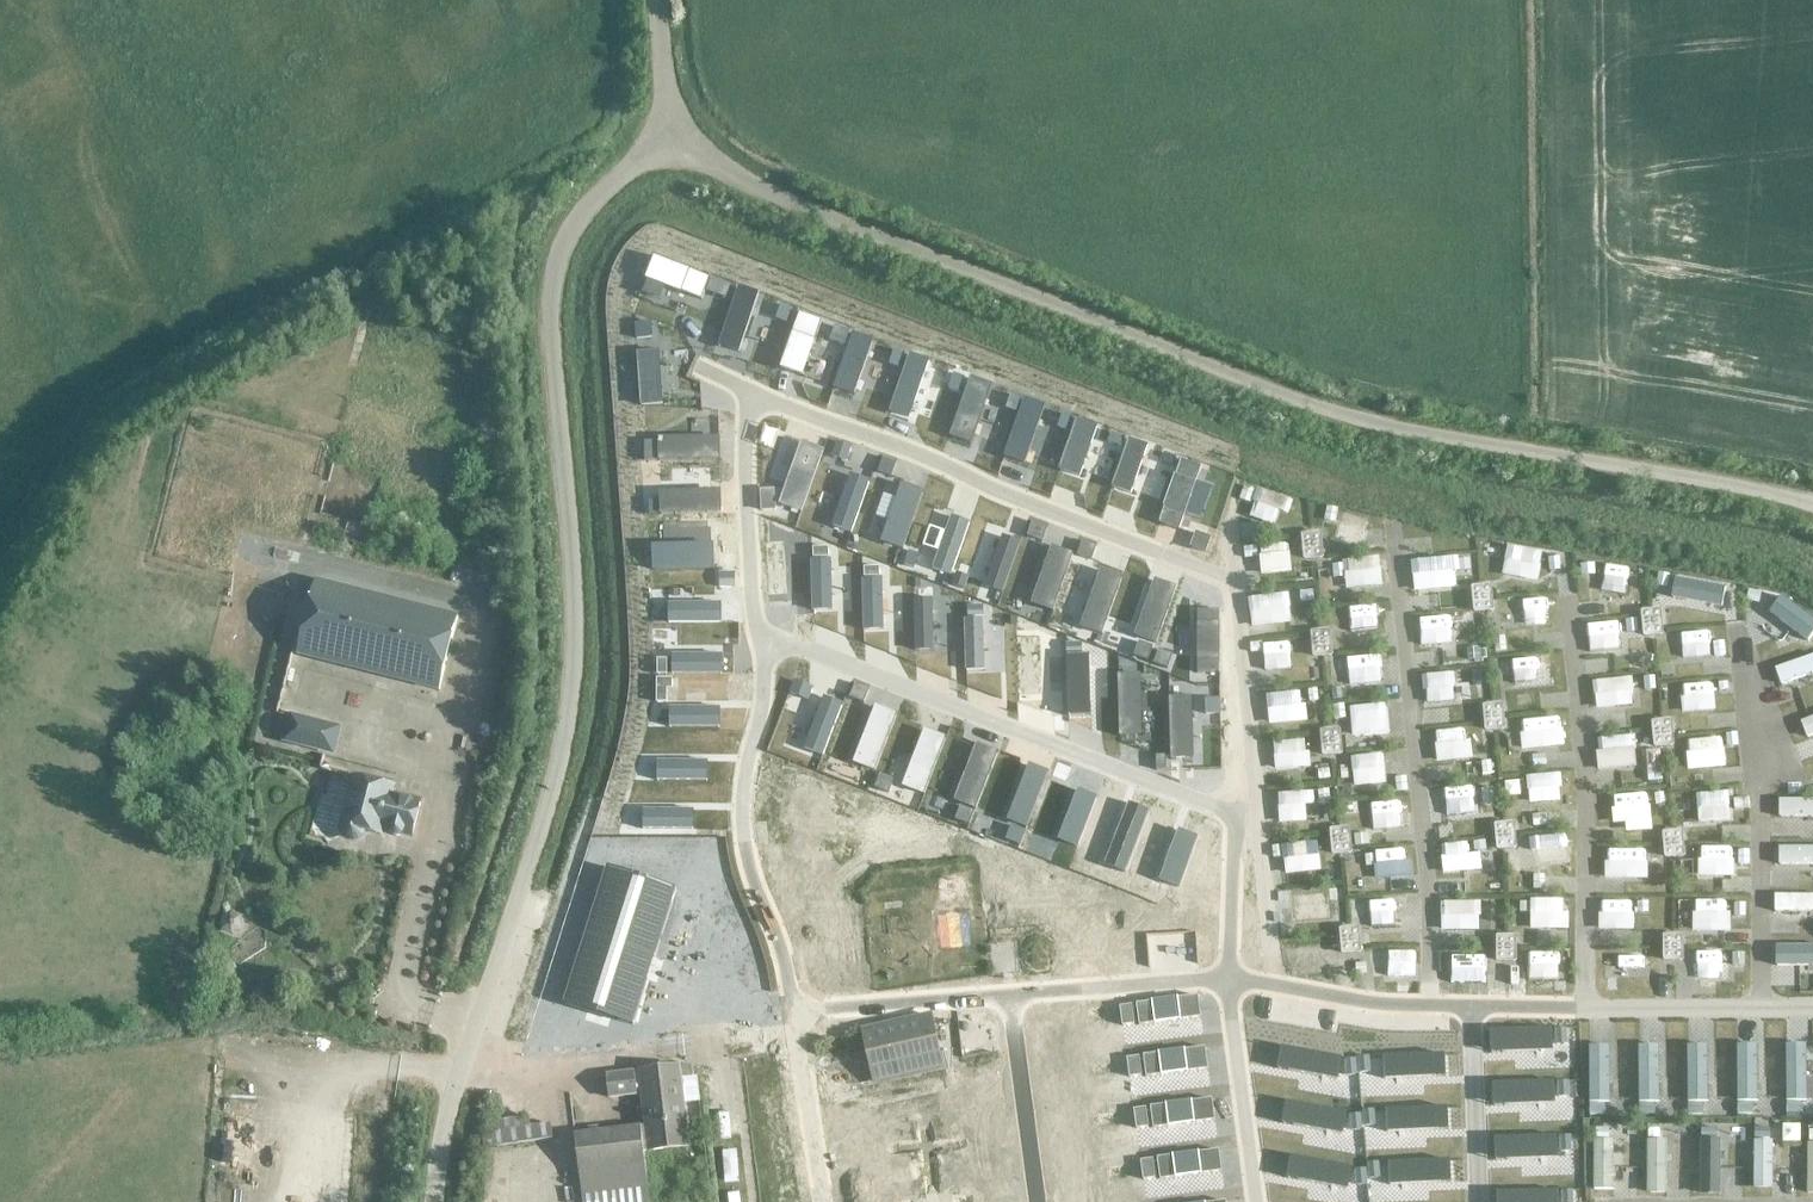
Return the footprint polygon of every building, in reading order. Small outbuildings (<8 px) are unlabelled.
[(1304,561),(1324,559),(1322,532),(1301,535),(1304,561)] [(458,618),(317,582),(298,655),(439,691),(458,618)] [(1471,587),(1474,613),(1494,611),(1492,585),(1471,587)] [(1812,638),(1812,621),(1779,596),(1769,610),(1811,641),(1812,638)] [(1661,609),(1641,612),(1644,637),(1663,636),(1661,609)] [(1333,656),(1331,630),(1311,632),(1313,658),(1333,656)] [(1812,674),(1812,656),(1775,669),(1780,685),(1812,674)] [(1483,706),(1485,732),(1506,730),(1504,704),(1483,706)] [(292,717),(287,740),(333,752),(339,729),(292,717)] [(1812,736),(1812,717),(1801,722),(1807,738),(1812,736)] [(1672,719),(1652,721),(1654,748),(1674,746),(1672,719)] [(1343,755),(1340,729),(1320,730),(1323,757),(1343,755)] [(402,834),(403,833),(413,835),(421,803),(391,795),(393,787),(356,778),(343,827),(343,829),(343,831),(343,833),(344,834),(345,836),(347,837),(348,838),(350,839),(351,840),(353,840),(355,839),(357,839),(359,838),(360,837),(361,835),(362,834),(363,832),(363,830),(381,835),(383,826),(391,828),(391,829),(391,831),(391,832),(392,834),(393,835),(394,836),(395,836),(397,837),(398,837),(400,836),(401,835),(402,834)] [(1779,800),(1779,818),(1812,818),(1812,800),(1779,800)] [(1495,824),(1497,850),(1517,849),(1515,823),(1495,824)] [(1353,854),(1350,827),(1330,829),(1332,856),(1353,854)] [(1685,857),(1683,831),(1663,832),(1665,858),(1685,857)] [(1779,848),(1779,865),(1812,865),(1812,848),(1779,848)] [(1120,858),(996,869),(1000,914),(1042,910),(1043,917),(1081,914),(1080,907),(1123,904),(1120,858)] [(607,878),(570,1013),(637,1032),(674,897),(607,878)] [(1775,896),(1774,913),(1812,912),(1812,896),(1775,896)] [(1362,954),(1360,927),(1340,929),(1342,955),(1362,954)] [(1684,961),(1683,935),(1663,935),(1663,962),(1684,961)] [(1779,947),(1779,964),(1812,965),(1812,946),(1779,947)] [(944,1066),(934,1019),(864,1035),(874,1081),(944,1066)] [(1557,1031),(1557,1047),(1567,1047),(1568,1031),(1557,1031)] [(1553,1056),(1552,1034),(1491,1037),(1492,1059),(1553,1056)] [(1737,1101),(1758,1102),(1757,1045),(1736,1045),(1737,1101)] [(1786,1101),(1807,1101),(1807,1045),(1785,1045),(1786,1101)] [(1589,1103),(1610,1103),(1610,1047),(1589,1046),(1589,1103)] [(1638,1103),(1660,1102),(1659,1047),(1638,1046),(1638,1103)] [(1687,1102),(1708,1102),(1708,1046),(1687,1046),(1687,1102)] [(1339,1083),(1343,1062),(1282,1052),(1279,1074),(1339,1083)] [(1359,1061),(1360,1076),(1371,1075),(1370,1060),(1359,1061)] [(1446,1082),(1446,1061),(1385,1061),(1385,1083),(1446,1082)] [(1345,1064),(1347,1079),(1357,1079),(1356,1063),(1345,1064)] [(690,1148),(681,1068),(607,1076),(610,1098),(643,1095),(647,1127),(576,1136),(584,1201),(651,1201),(645,1153),(690,1148)] [(1558,1083),(1558,1099),(1569,1099),(1569,1083),(1558,1083)] [(1555,1108),(1554,1086),(1493,1089),(1494,1110),(1555,1108)] [(1344,1139),(1347,1117),(1287,1107),(1284,1129),(1344,1139)] [(1364,1114),(1365,1129),(1375,1129),(1374,1113),(1364,1114)] [(1448,1135),(1448,1113),(1387,1114),(1387,1136),(1448,1135)] [(1350,1118),(1351,1134),(1362,1133),(1361,1117),(1350,1118)] [(480,1136),(483,1151),(552,1141),(550,1126),(480,1136)] [(1561,1139),(1561,1155),(1572,1155),(1572,1139),(1561,1139)] [(1721,1196),(1721,1140),(1701,1139),(1700,1195),(1721,1196)] [(1558,1163),(1557,1141),(1496,1144),(1497,1165),(1558,1163)] [(1613,1190),(1613,1141),(1594,1141),(1593,1190),(1613,1190)] [(1666,1194),(1666,1141),(1647,1141),(1647,1194),(1666,1194)] [(1772,1189),(1772,1141),(1754,1141),(1753,1189),(1772,1189)] [(1349,1193),(1352,1172),(1292,1162),(1289,1183),(1349,1193)] [(1368,1167),(1369,1182),(1380,1182),(1379,1166),(1368,1167)] [(1451,1188),(1451,1166),(1390,1167),(1390,1189),(1451,1188)] [(1356,1173),(1357,1189),(1368,1188),(1367,1173),(1356,1173)] [(1563,1201),(1574,1201),(1574,1193),(1563,1193),(1563,1201)]
